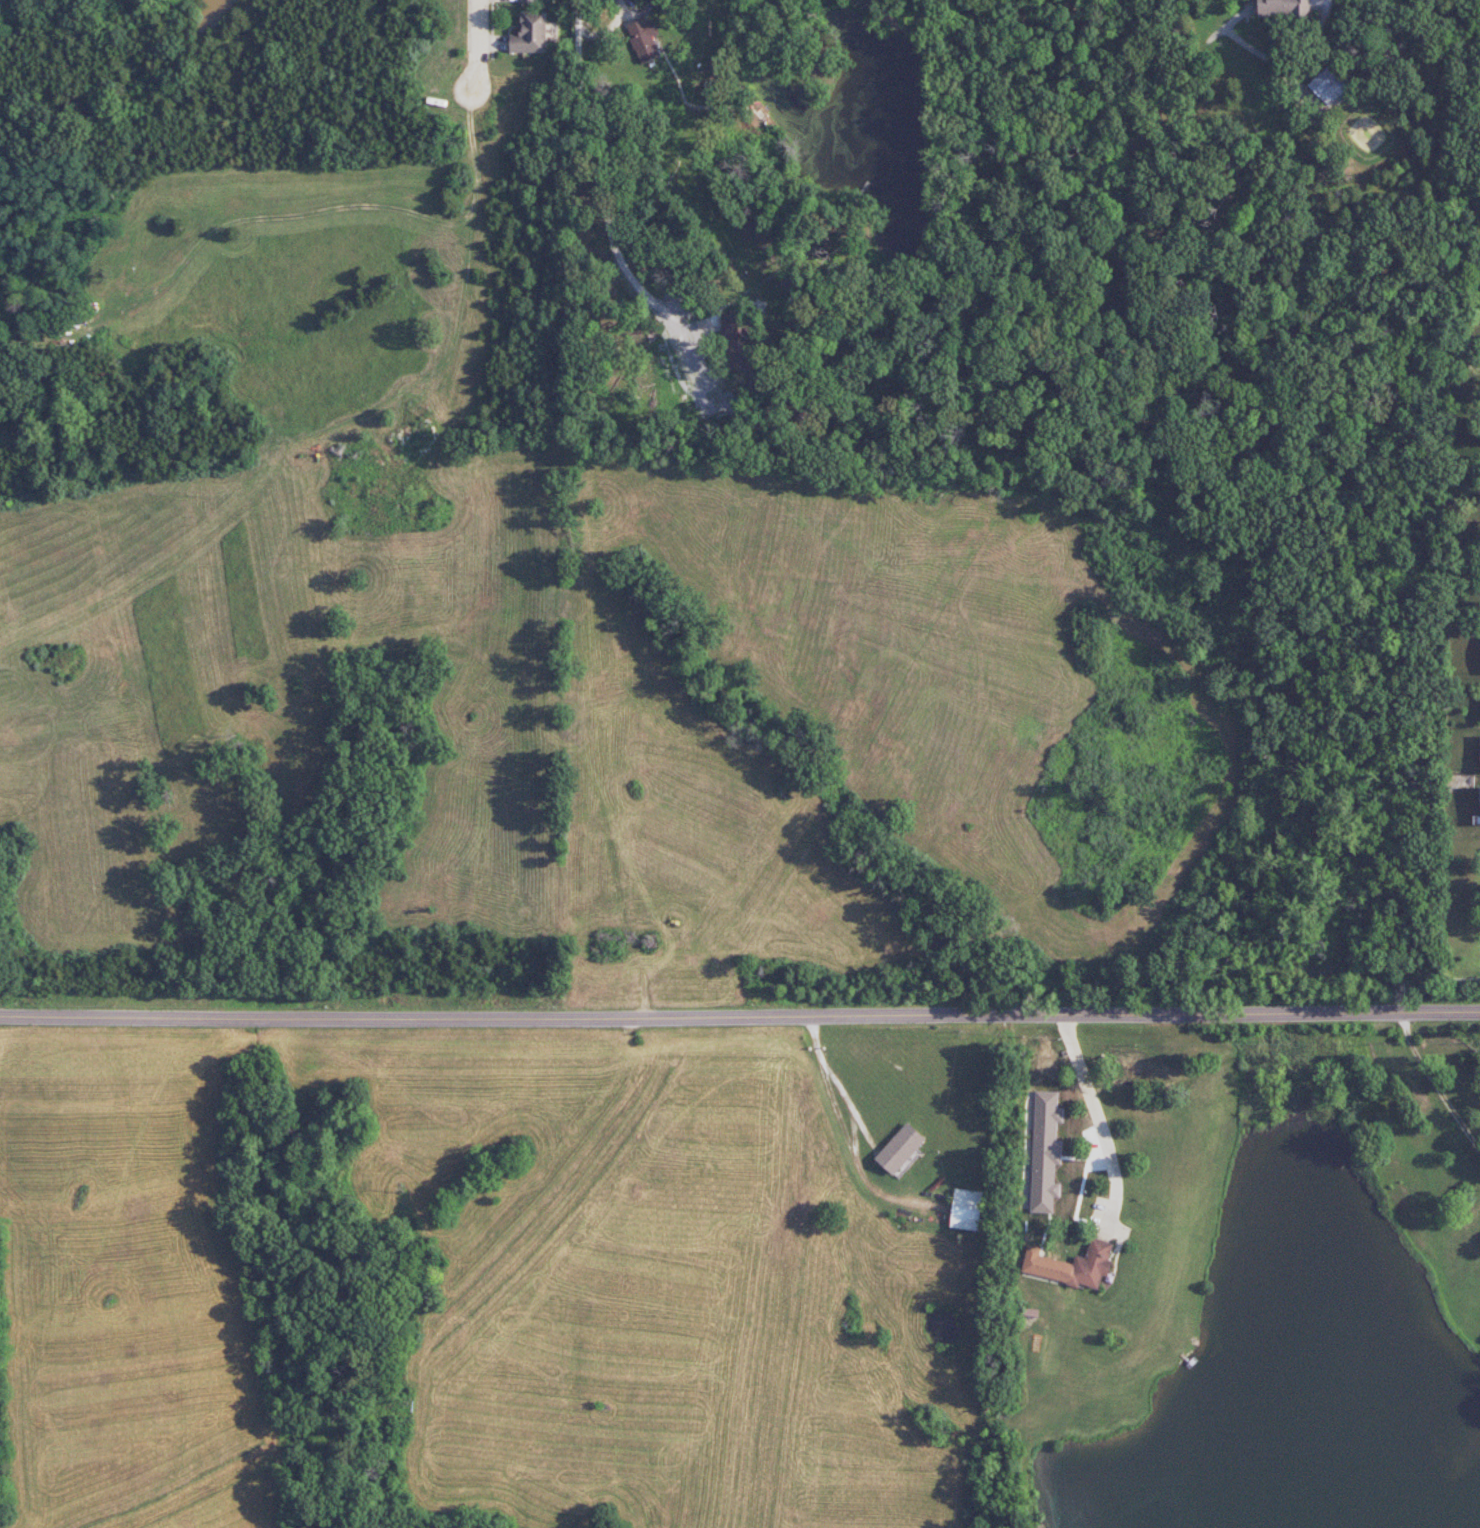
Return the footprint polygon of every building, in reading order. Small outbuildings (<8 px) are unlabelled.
[(1310,16),(1309,0),(1257,0),(1258,17),(1310,16)] [(545,53),(546,12),(521,12),(520,35),(510,34),(510,52),(545,53)] [(640,64),(660,56),(652,37),(659,34),(652,16),(625,26),(640,64)] [(1329,107),(1350,85),(1327,64),(1306,85),(1329,107)] [(926,1140),(907,1123),(874,1158),(893,1176),(926,1140)] [(983,1193),(955,1189),(949,1227),(977,1231),(983,1193)] [(1020,1272),(1078,1285),(1079,1284),(1098,1289),(1101,1275),(1108,1277),(1111,1261),(1109,1260),(1113,1243),(1090,1238),(1086,1258),(1075,1256),(1073,1264),(1039,1256),(1041,1248),(1027,1245),(1020,1272)]
